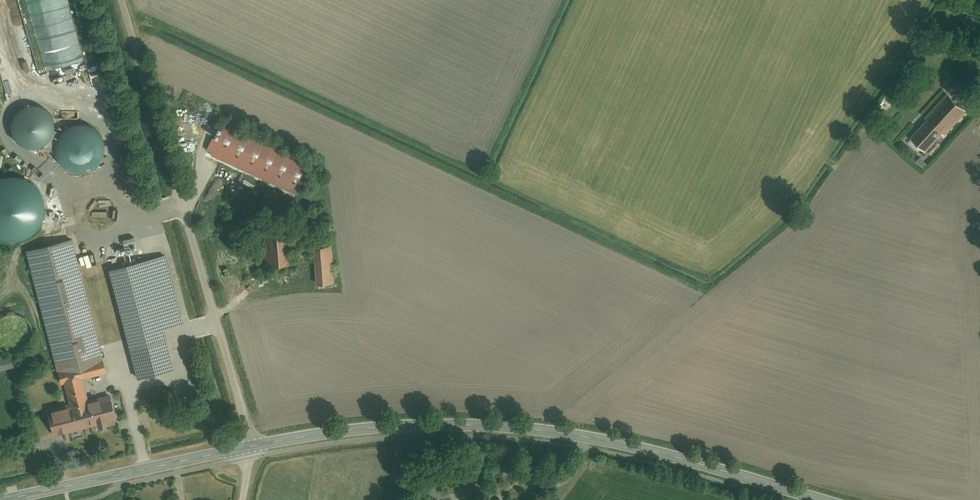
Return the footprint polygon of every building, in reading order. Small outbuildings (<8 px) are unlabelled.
[(925,152),(964,113),(947,96),(908,135),(925,152)] [(16,108),(11,112),(8,118),(7,125),(8,132),(11,138),(16,143),(23,145),(29,146),(36,144),(42,140),(46,135),(48,129),(48,122),(46,116),(42,110),(36,106),(30,104),(23,105),(16,108)] [(216,124),(203,156),(294,195),(308,162),(216,124)] [(62,135),(57,139),(53,145),(52,152),(53,159),(57,165),(62,169),(68,172),(75,173),(81,171),(87,167),(91,162),(94,156),(94,149),(92,143),(87,137),(82,133),(75,131),(68,132),(62,135)] [(0,241),(11,242),(22,239),(31,233),(38,224),(41,213),(40,202),(36,192),(30,185),(21,179),(10,177),(0,178),(0,241)] [(262,229),(262,262),(288,262),(288,229),(262,229)] [(68,241),(24,253),(67,405),(42,412),(48,435),(112,418),(105,394),(84,400),(79,382),(106,375),(68,241)] [(310,249),(311,284),(332,283),(331,249),(310,249)] [(162,257),(105,273),(127,353),(162,343),(159,331),(181,325),(162,257)]
